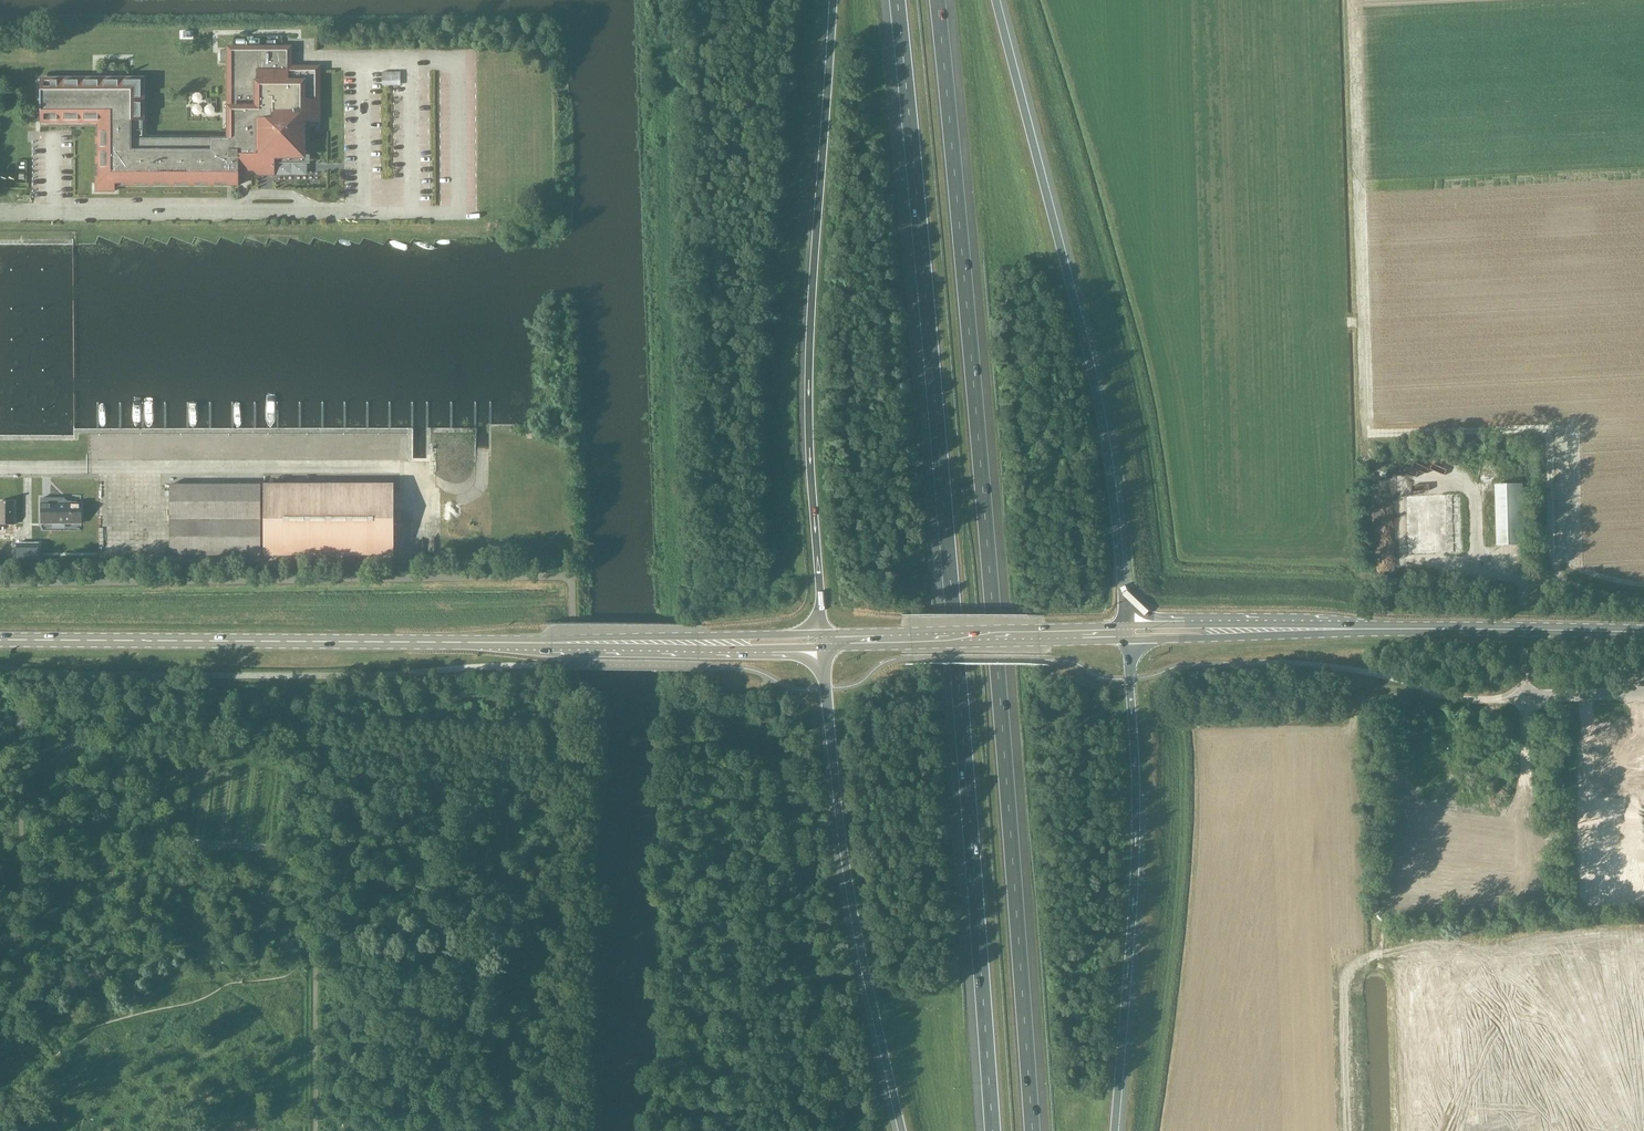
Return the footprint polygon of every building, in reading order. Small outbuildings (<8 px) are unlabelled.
[(231,182),(231,186),(238,185),(238,171),(260,171),(260,161),(274,161),(274,156),(301,156),(301,121),(315,121),(315,126),(320,126),(320,120),(315,120),(315,70),(287,70),(287,50),(220,50),(220,61),(230,61),(230,139),(142,140),(142,80),(40,80),(40,122),(91,122),(91,121),(99,121),(99,191),(95,191),(114,191),(114,182),(231,182)] [(363,453),(379,453),(378,445),(363,446),(363,453)] [(169,556),(260,555),(260,554),(263,554),(263,556),(393,555),(393,484),(263,485),(263,487),(260,487),(260,485),(169,485),(169,556)] [(1521,486),(1495,486),(1496,545),(1523,544),(1521,486)] [(1447,496),(1404,498),(1406,557),(1449,556),(1447,496)] [(41,498),(41,523),(81,523),(81,504),(70,504),(70,502),(65,502),(65,500),(63,498),(41,498)] [(13,524),(13,502),(0,502),(0,525),(13,524)] [(16,543),(16,563),(27,563),(27,543),(16,543)] [(27,543),(27,563),(39,563),(38,543),(27,543)] [(1584,800),(1587,908),(1643,906),(1643,799),(1584,800)]
